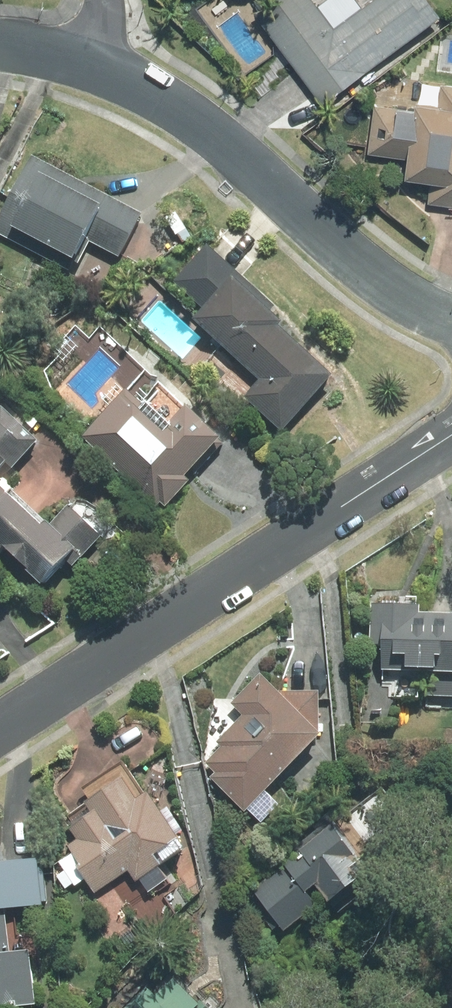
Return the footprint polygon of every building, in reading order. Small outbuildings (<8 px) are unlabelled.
[(286,55),(279,61),(298,83),(284,95),(299,113),(320,96),(328,106),(439,13),(428,0),(362,0),(360,2),(358,0),(324,0),(319,4),(316,0),(274,0),(254,17),(286,55)] [(442,78),(440,101),(414,99),(414,106),(371,103),(367,148),(408,151),(406,176),(437,179),(435,206),(451,207),(451,79),(442,78)] [(33,157),(0,220),(0,232),(69,269),(87,235),(122,253),(142,215),(33,157)] [(262,376),(245,396),(286,430),(333,373),(280,329),(284,324),(269,312),(275,305),(204,246),(173,282),(206,310),(197,321),(262,376)] [(131,391),(84,436),(159,513),(224,449),(161,383),(142,402),(131,391)] [(3,554),(8,549),(44,586),(80,551),(69,540),(88,521),(69,503),(48,523),(5,479),(41,444),(4,406),(0,410),(0,551),(3,554)] [(370,604),(368,644),(380,645),(379,698),(451,700),(451,616),(420,615),(421,606),(370,604)] [(279,806),(265,792),(325,739),(319,732),(320,692),(277,692),(261,675),(228,706),(241,719),(213,745),(220,752),(205,766),(214,775),(209,780),(243,816),(252,808),(264,821),(279,806)] [(151,893),(172,878),(164,868),(188,851),(124,762),(81,792),(88,802),(68,816),(74,825),(69,829),(77,842),(65,851),(96,895),(126,874),(136,888),(144,882),(151,893)] [(338,823),(254,892),(289,934),(318,910),(307,897),(316,890),(332,910),(363,885),(355,875),(363,868),(345,846),(352,840),(338,823)] [(0,869),(0,1007),(2,1007),(35,1005),(30,953),(8,955),(4,911),(45,908),(41,865),(0,869)] [(217,1007),(220,1004),(200,985),(188,998),(175,985),(162,998),(146,983),(122,1007),(217,1007)]
